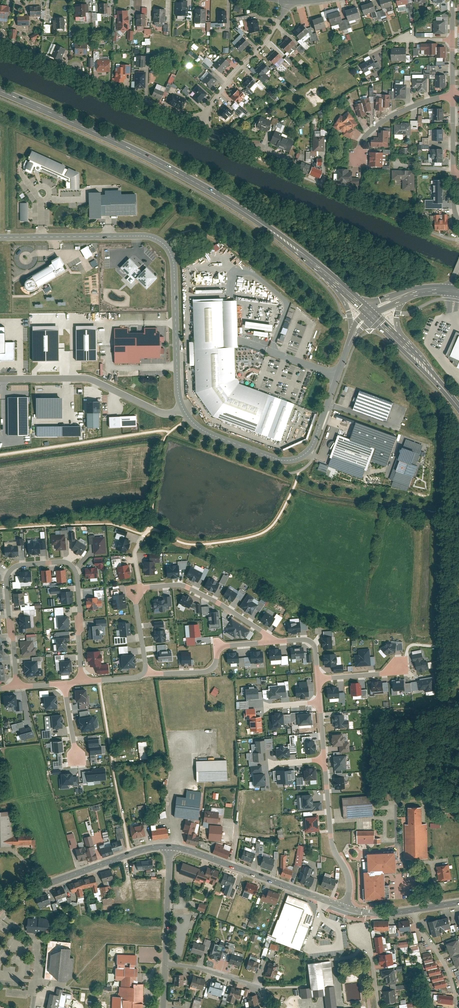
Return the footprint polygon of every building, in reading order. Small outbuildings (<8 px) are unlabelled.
[(188,3),(176,2),(175,16),(188,16),(188,3)] [(374,2),(363,5),(366,14),(372,12),(377,10),(374,2)] [(88,3),(75,4),(76,16),(89,15),(88,3)] [(0,5),(0,20),(7,21),(8,15),(9,6),(0,5)] [(339,6),(325,11),(327,17),(331,16),(330,14),(340,11),(339,6)] [(41,7),(31,7),(31,15),(41,15),(41,7)] [(358,7),(347,10),(350,20),(361,16),(358,7)] [(166,9),(154,9),(154,22),(166,22),(166,9)] [(207,9),(195,9),(194,23),(206,23),(207,9)] [(128,10),(118,11),(119,23),(117,23),(118,30),(121,30),(124,32),(127,30),(129,29),(128,10)] [(380,20),(388,18),(386,12),(385,13),(384,10),(378,12),(379,16),(380,20)] [(227,23),(227,11),(218,11),(218,23),(227,23)] [(340,11),(330,14),(331,16),(333,23),(339,22),(343,20),(340,11)] [(145,13),(137,14),(138,25),(144,25),(146,25),(145,13)] [(249,14),(236,17),(237,23),(249,21),(250,21),(249,14)] [(64,17),(56,17),(56,20),(56,28),(65,28),(64,17)] [(324,17),(313,20),(316,29),(327,26),(324,17)] [(343,20),(339,22),(342,29),(351,26),(349,18),(343,20)] [(250,21),(249,21),(251,33),(261,31),(258,19),(250,21)] [(448,20),(435,20),(435,32),(448,32),(448,20)] [(303,25),(295,32),(301,38),(308,31),(303,25)] [(244,32),(238,26),(235,28),(241,34),(242,35),(244,32)] [(233,42),(236,45),(244,37),(242,35),(241,34),(233,42)] [(289,36),(281,45),(287,51),(296,42),(289,36)] [(244,37),(236,45),(241,51),(250,42),(244,37)] [(87,42),(76,42),(76,53),(87,53),(87,42)] [(66,49),(56,44),(52,55),(61,59),(66,49)] [(302,45),(301,44),(297,48),(302,53),(306,49),(302,45)] [(438,48),(438,45),(426,45),(426,51),(426,56),(438,56),(438,48)] [(447,48),(438,48),(438,56),(438,59),(447,58),(447,48)] [(407,49),(392,49),(392,62),(407,62),(407,49)] [(276,50),(268,57),(274,63),(282,56),(276,50)] [(146,56),(137,55),(137,66),(145,66),(146,56)] [(293,61),(288,55),(284,59),(290,64),(293,61)] [(222,56),(214,64),(222,72),(230,63),(222,56)] [(213,63),(207,57),(203,61),(205,62),(210,67),(213,63)] [(374,58),(361,65),(365,72),(370,69),(369,67),(374,65),(377,70),(382,68),(379,61),(376,63),(374,58)] [(100,60),(98,60),(98,71),(110,71),(110,60),(100,60)] [(270,68),(264,62),(256,70),(261,75),(262,76),(270,68)] [(131,73),(131,65),(122,64),(122,67),(126,67),(126,73),(131,73)] [(122,67),(117,67),(116,80),(126,80),(126,73),(126,67),(122,67)] [(211,73),(203,81),(209,88),(217,80),(211,73)] [(141,74),(136,74),(135,87),(146,87),(146,74),(141,74)] [(446,76),(436,76),(436,89),(446,89),(446,76)] [(256,81),(251,77),(245,85),(250,89),(256,81)] [(428,79),(413,79),(413,88),(418,88),(428,88),(428,79)] [(260,80),(257,83),(263,88),(266,85),(263,83),(260,80)] [(167,95),(172,84),(169,82),(167,88),(164,94),(167,95)] [(158,84),(152,95),(161,99),(164,94),(167,88),(158,84)] [(207,93),(199,84),(194,90),(197,93),(193,97),(199,102),(207,93)] [(407,86),(396,86),(396,100),(407,100),(407,86)] [(239,88),(231,97),(239,104),(246,95),(239,88)] [(186,100),(175,96),(172,104),(183,108),(186,100)] [(369,98),(362,100),(363,102),(365,111),(372,109),(369,98)] [(235,102),(230,108),(234,112),(235,111),(239,105),(235,102)] [(357,104),(360,116),(366,115),(365,111),(363,102),(357,104)] [(226,105),(219,113),(227,119),(234,112),(230,108),(226,105)] [(248,113),(239,105),(235,111),(243,118),(248,113)] [(444,110),(434,110),(434,121),(444,121),(444,110)] [(342,114),(334,125),(340,130),(341,128),(346,132),(344,134),(352,137),(355,129),(352,128),(353,126),(355,127),(359,123),(349,111),(344,115),(342,114)] [(271,121),(262,117),(258,127),(267,130),(271,121)] [(402,124),(396,124),(396,134),(411,134),(411,123),(402,123),(402,124)] [(444,140),(444,129),(433,129),(433,140),(444,140)] [(372,139),(372,146),(389,147),(389,131),(383,130),(382,132),(380,132),(380,137),(376,137),(376,139),(372,139)] [(282,135),(275,132),(272,141),(278,144),(282,135)] [(294,140),(282,135),(278,144),(277,146),(290,151),(294,140)] [(324,136),(314,136),(313,150),(317,150),(324,150),(324,136)] [(445,162),(445,148),(433,149),(433,162),(445,162)] [(80,174),(31,152),(23,169),(32,173),(35,167),(35,169),(36,170),(38,171),(40,171),(41,170),(68,182),(69,189),(80,189),(80,174)] [(384,152),(370,152),(370,166),(383,166),(384,152)] [(300,169),(310,173),(313,166),(303,162),(300,169)] [(322,170),(313,166),(310,173),(319,177),(322,170)] [(339,169),(339,180),(353,180),(353,171),(350,171),(350,169),(339,169)] [(415,170),(394,170),(394,179),(405,179),(405,189),(415,189),(415,170)] [(443,181),(435,181),(435,191),(443,191),(443,181)] [(443,191),(435,191),(435,200),(425,200),(425,209),(443,209),(443,191)] [(121,192),(102,193),(103,216),(136,215),(136,194),(121,195),(121,192)] [(88,193),(89,219),(103,218),(103,216),(102,193),(88,193)] [(20,204),(21,222),(29,222),(29,203),(20,204)] [(441,219),(437,219),(437,229),(448,229),(448,219),(444,219),(441,219)] [(93,255),(88,247),(82,250),(87,259),(93,255)] [(55,263),(26,280),(25,282),(24,285),(25,288),(28,291),(30,292),(33,292),(68,272),(65,267),(67,266),(62,258),(54,262),(55,263)] [(140,267),(131,259),(122,269),(130,277),(127,280),(132,285),(137,280),(147,289),(156,279),(146,270),(143,273),(139,269),(140,267)] [(42,288),(45,293),(51,289),(48,284),(42,288)] [(237,300),(194,302),(195,348),(235,347),(239,347),(237,300)] [(242,328),(270,331),(271,325),(243,321),(242,328)] [(96,326),(76,326),(76,360),(97,360),(96,326)] [(5,327),(0,327),(0,361),(13,361),(13,342),(5,342),(5,327)] [(128,328),(113,328),(114,365),(140,364),(140,359),(160,359),(160,333),(156,333),(156,328),(143,328),(144,333),(128,333),(128,328)] [(456,332),(445,356),(448,357),(447,359),(452,361),(451,364),(456,367),(456,368),(458,370),(458,334),(456,332)] [(280,442),(294,404),(240,383),(236,378),(235,347),(195,348),(198,392),(214,416),(280,442)] [(391,403),(358,391),(351,409),(384,421),(391,403)] [(27,435),(26,397),(6,397),(6,435),(27,435)] [(62,398),(36,398),(36,419),(62,419),(62,398)] [(100,401),(86,402),(86,413),(87,413),(87,428),(99,428),(99,413),(100,413),(100,401)] [(135,416),(107,417),(108,427),(135,426),(135,416)] [(356,423),(350,440),(375,448),(372,458),(388,464),(398,438),(356,423)] [(62,426),(37,427),(37,437),(62,437),(62,426)] [(81,426),(62,426),(62,437),(81,436),(81,426)] [(350,440),(339,435),(331,458),(332,459),(365,471),(367,471),(372,458),(375,448),(350,440)] [(415,453),(405,449),(401,459),(411,463),(415,453)] [(365,471),(332,459),(329,466),(363,479),(365,471)] [(411,463),(401,459),(393,481),(409,486),(412,477),(415,477),(419,466),(411,463)] [(326,473),(329,466),(320,463),(317,470),(326,473)] [(66,538),(68,538),(67,530),(56,531),(56,535),(51,536),(52,546),(55,545),(56,551),(67,550),(66,538)] [(130,541),(124,539),(126,534),(118,531),(115,538),(119,540),(116,550),(126,553),(130,541)] [(71,550),(81,556),(87,547),(76,540),(75,532),(68,533),(69,542),(75,542),(71,550)] [(107,553),(105,536),(95,537),(95,534),(89,535),(90,543),(93,543),(94,554),(107,553)] [(4,546),(5,557),(8,557),(9,558),(15,557),(15,556),(19,556),(18,545),(23,545),(23,539),(16,539),(17,545),(4,546)] [(29,555),(40,554),(40,550),(46,550),(45,540),(28,541),(29,555)] [(103,557),(95,558),(95,567),(85,568),(86,579),(90,578),(91,581),(98,580),(98,568),(104,568),(103,557)] [(155,562),(145,561),(145,565),(143,565),(143,570),(145,570),(145,574),(155,574),(155,562)] [(129,564),(118,566),(120,578),(131,577),(129,564)] [(178,577),(177,568),(177,564),(164,565),(165,578),(178,577)] [(203,573),(191,567),(186,576),(198,582),(203,573)] [(32,581),(31,570),(20,571),(20,575),(16,575),(17,581),(13,581),(14,588),(21,588),(21,582),(32,581)] [(66,570),(56,571),(56,577),(51,578),(51,570),(41,571),(42,583),(49,582),(50,587),(59,586),(58,583),(67,582),(66,570)] [(220,583),(210,578),(205,587),(215,593),(220,583)] [(61,604),(73,604),(72,592),(61,593),(60,588),(50,588),(51,595),(60,594),(61,604)] [(238,594),(229,588),(224,595),(233,601),(238,594)] [(95,597),(88,598),(88,601),(87,601),(87,607),(88,606),(89,610),(100,609),(100,607),(104,606),(103,598),(104,598),(104,589),(95,590),(95,597)] [(15,604),(25,604),(24,592),(14,593),(15,604)] [(194,599),(183,593),(178,603),(190,609),(194,599)] [(124,594),(112,596),(115,610),(127,608),(124,594)] [(249,594),(240,607),(251,614),(255,608),(258,604),(253,600),(255,598),(249,594)] [(165,599),(154,600),(155,613),(161,612),(161,610),(170,609),(170,606),(172,606),(172,596),(165,596),(165,599)] [(260,612),(265,604),(260,601),(258,604),(255,608),(260,612)] [(209,606),(200,606),(201,615),(206,615),(206,620),(208,620),(208,628),(219,627),(218,611),(209,611),(209,606)] [(69,629),(68,616),(64,617),(63,608),(53,608),(55,630),(69,629)] [(276,618),(266,612),(261,621),(270,627),(276,618)] [(19,625),(20,632),(27,632),(26,628),(32,627),(31,615),(20,616),(21,625),(19,625)] [(97,625),(87,626),(89,640),(103,638),(102,633),(100,633),(100,630),(103,629),(102,626),(108,626),(107,618),(97,620),(97,625)] [(249,630),(230,619),(229,621),(223,618),(220,624),(227,628),(225,632),(234,637),(236,634),(244,638),(249,630)] [(298,623),(288,624),(289,633),(300,632),(300,630),(306,629),(306,620),(298,620),(298,623)] [(119,623),(120,636),(114,637),(114,645),(127,644),(127,636),(132,636),(130,622),(119,623)] [(198,623),(184,624),(186,645),(195,645),(194,637),(199,636),(198,623)] [(166,629),(156,630),(157,642),(167,641),(166,629)] [(332,635),(322,636),(324,649),(333,648),(332,635)] [(65,641),(65,638),(55,639),(56,652),(66,651),(66,646),(68,646),(67,641),(65,641)] [(23,655),(37,654),(36,647),(35,647),(34,639),(20,641),(21,648),(22,648),(23,655)] [(394,650),(402,651),(403,641),(391,640),(391,643),(384,644),(380,649),(384,655),(389,653),(395,653),(394,650)] [(156,661),(171,660),(171,650),(166,650),(165,644),(155,644),(156,661)] [(304,646),(292,648),(293,659),(305,658),(304,646)] [(368,646),(358,648),(359,653),(354,654),(355,665),(370,663),(368,646)] [(136,668),(135,655),(128,655),(128,647),(118,647),(119,655),(121,655),(121,658),(119,658),(120,671),(130,670),(129,669),(136,668)] [(281,649),(270,650),(271,660),(282,659),(281,656),(281,649)] [(411,651),(415,672),(432,669),(431,661),(424,663),(423,658),(422,658),(420,649),(411,651)] [(103,661),(102,650),(88,651),(88,660),(91,660),(91,666),(97,666),(98,674),(109,673),(108,663),(102,663),(102,661),(103,661)] [(262,650),(251,651),(252,662),(263,661),(262,650)] [(193,659),(190,659),(190,652),(179,651),(179,665),(193,665),(193,659)] [(239,652),(227,653),(228,663),(240,662),(239,658),(239,652)] [(340,664),(340,656),(335,656),(335,653),(321,653),(322,663),(324,663),(324,666),(332,666),(332,672),(343,672),(342,664),(340,664)] [(73,672),(72,661),(65,661),(64,655),(55,656),(55,662),(59,662),(60,676),(70,675),(70,673),(73,672)] [(44,675),(43,669),(39,669),(38,660),(25,661),(26,676),(44,675)] [(382,678),(368,680),(369,694),(374,693),(374,691),(383,690),(382,678)] [(432,678),(416,680),(417,690),(424,688),(425,691),(434,689),(432,678)] [(293,687),(294,698),(303,697),(308,696),(308,689),(312,689),(311,679),(306,679),(306,681),(295,682),(296,687),(293,687)] [(405,679),(391,680),(392,694),(397,694),(397,689),(406,689),(405,679)] [(266,699),(286,697),(286,690),(288,689),(288,681),(276,682),(277,685),(267,686),(268,689),(262,690),(262,692),(266,692),(266,699)] [(361,682),(349,683),(351,697),(362,696),(361,682)] [(215,696),(219,689),(214,686),(210,693),(215,696)] [(241,687),(242,699),(261,698),(261,691),(258,692),(257,686),(241,687)] [(339,687),(328,688),(329,698),(340,697),(340,692),(339,687)] [(75,699),(76,699),(76,703),(86,702),(86,699),(87,698),(86,689),(74,690),(75,699)] [(22,702),(17,702),(16,695),(3,696),(4,708),(16,707),(16,711),(23,711),(22,702)] [(56,696),(44,697),(45,710),(57,709),(56,696)] [(332,715),(333,728),(348,727),(346,711),(340,711),(340,714),(332,715)] [(276,714),(272,715),(273,721),(270,721),(271,730),(277,730),(277,727),(281,727),(281,724),(285,724),(285,723),(284,715),(284,714),(280,714),(280,712),(276,713),(276,714)] [(291,714),(292,722),(294,722),(295,725),(311,724),(311,720),(311,712),(306,712),(306,714),(298,715),(298,712),(291,713),(291,714)] [(49,715),(50,728),(60,727),(59,714),(49,715)] [(262,716),(251,717),(252,731),(257,730),(257,733),(263,732),(262,716)] [(92,717),(79,719),(81,733),(95,730),(92,717)] [(23,722),(12,725),(13,731),(24,728),(23,722)] [(19,730),(22,741),(34,737),(31,727),(19,730)] [(51,737),(50,730),(41,730),(41,738),(51,737)] [(340,731),(330,732),(331,745),(341,744),(341,740),(343,740),(343,734),(340,734),(340,731)] [(89,754),(90,762),(95,762),(95,753),(104,753),(104,745),(100,745),(100,738),(85,739),(86,754),(89,754)] [(266,752),(265,740),(256,741),(257,752),(263,752),(266,752)] [(314,753),(313,740),(303,740),(304,754),(314,753)] [(51,753),(63,753),(62,741),(50,742),(51,753)] [(140,758),(148,758),(146,741),(139,741),(140,758)] [(290,747),(277,748),(278,758),(291,757),(290,747)] [(257,752),(254,753),(255,761),(264,760),(263,752),(257,752)] [(343,753),(332,754),(333,768),(345,767),(343,753)] [(195,759),(196,781),(227,780),(226,758),(195,759)] [(87,782),(90,781),(91,784),(100,784),(100,781),(106,780),(105,768),(91,769),(92,772),(82,772),(83,783),(87,783),(87,782)] [(315,768),(304,769),(304,776),(305,779),(316,778),(315,768)] [(294,769),(272,770),(272,782),(276,782),(277,787),(284,787),(284,784),(291,783),(291,779),(294,779),(294,769)] [(265,771),(253,772),(254,783),(266,782),(265,771)] [(333,789),(344,788),(343,777),(345,776),(345,773),(338,773),(338,776),(335,776),(336,782),(332,783),(333,789)] [(61,775),(61,779),(59,779),(60,789),(70,788),(69,785),(73,785),(73,787),(78,786),(78,777),(73,777),(73,774),(61,775)] [(297,776),(297,785),(305,784),(305,779),(304,776),(297,776)] [(174,815),(198,818),(202,791),(187,789),(186,796),(177,795),(174,815)] [(297,810),(311,810),(311,802),(310,793),(296,794),(297,810)] [(371,794),(341,796),(342,817),(373,815),(371,794)] [(217,822),(218,814),(223,815),(224,807),(212,806),(211,810),(205,809),(204,821),(208,821),(217,822)] [(422,807),(410,807),(410,823),(405,823),(406,859),(429,858),(428,823),(423,823),(422,807)] [(32,844),(32,833),(14,833),(13,810),(0,811),(0,845),(32,844)] [(305,816),(304,816),(305,831),(319,830),(318,814),(305,815),(305,816)] [(150,819),(153,839),(168,836),(166,825),(156,826),(154,819),(150,819)] [(183,829),(194,832),(196,822),(185,819),(183,829)] [(204,821),(203,826),(201,826),(201,837),(209,838),(209,839),(221,840),(222,825),(210,825),(210,827),(208,827),(208,821),(204,821)] [(130,825),(132,837),(145,835),(143,823),(130,825)] [(118,838),(124,837),(122,826),(116,828),(118,838)] [(102,831),(104,844),(100,846),(103,856),(113,853),(109,841),(107,830),(102,831)] [(373,830),(356,830),(356,843),(380,843),(380,837),(373,837),(373,830)] [(189,831),(186,842),(197,845),(200,834),(189,831)] [(70,848),(77,846),(73,832),(66,834),(70,848)] [(87,849),(85,849),(84,845),(75,847),(79,860),(87,858),(88,861),(97,857),(93,843),(94,843),(91,834),(84,836),(87,849)] [(120,838),(110,841),(113,851),(123,848),(120,838)] [(261,853),(263,842),(256,841),(255,852),(261,853)] [(216,843),(213,853),(227,858),(231,848),(216,843)] [(305,845),(299,844),(295,864),(301,865),(305,845)] [(244,848),(241,858),(252,862),(255,852),(244,848)] [(368,870),(363,870),(365,899),(385,898),(384,873),(396,873),(395,851),(367,852),(368,870)] [(264,854),(260,865),(271,869),(275,857),(264,854)] [(281,869),(282,869),(280,874),(289,878),(290,876),(292,871),(293,868),(286,865),(286,854),(281,854),(281,869)] [(152,860),(135,861),(135,865),(136,870),(142,870),(142,876),(150,876),(150,869),(153,869),(152,860)] [(197,878),(200,868),(183,863),(180,873),(197,878)] [(312,866),(306,864),(300,882),(311,885),(314,876),(309,874),(312,866)] [(449,864),(437,865),(439,880),(451,878),(449,864)] [(215,884),(219,870),(208,867),(207,870),(206,874),(208,874),(207,878),(212,879),(211,882),(215,884)] [(206,881),(207,878),(208,874),(206,874),(207,870),(200,868),(197,878),(206,881)] [(104,887),(108,886),(107,881),(113,880),(111,870),(100,873),(104,887)] [(230,895),(236,877),(225,873),(222,882),(227,884),(224,893),(230,895)] [(324,875),(321,885),(332,889),(336,878),(324,875)] [(98,893),(95,877),(82,880),(84,888),(93,886),(93,893),(98,893)] [(84,888),(82,880),(69,885),(72,893),(76,891),(84,888)] [(255,894),(258,885),(248,882),(243,896),(248,897),(250,892),(255,894)] [(64,888),(53,892),(56,900),(67,896),(64,888)] [(280,893),(269,889),(267,895),(263,894),(262,899),(277,904),(280,893)] [(309,901),(289,894),(272,935),(269,933),(267,937),(301,950),(315,913),(309,901)] [(47,895),(37,898),(39,906),(50,903),(47,895)] [(207,905),(200,903),(198,909),(205,911),(207,905)] [(449,914),(429,919),(433,935),(441,933),(440,931),(445,930),(445,928),(452,926),(449,914)] [(48,919),(28,918),(27,932),(28,932),(48,933),(48,919)] [(389,921),(376,922),(377,930),(389,929),(389,921)] [(411,921),(400,923),(402,931),(412,929),(411,921)] [(383,936),(375,937),(377,952),(385,951),(383,936)] [(212,940),(206,938),(203,944),(205,945),(209,946),(212,940)] [(72,941),(48,939),(44,978),(68,981),(68,979),(73,977),(75,959),(70,958),(72,941)] [(447,943),(452,955),(453,955),(458,952),(458,940),(458,939),(447,943)] [(203,944),(194,941),(191,951),(202,955),(205,945),(203,944)] [(219,944),(214,942),(209,955),(220,959),(223,951),(218,949),(219,944)] [(415,943),(410,944),(413,960),(423,959),(422,951),(427,950),(425,942),(419,943),(415,943)] [(244,954),(234,951),(230,961),(241,965),(244,954)] [(393,953),(381,955),(382,965),(394,964),(393,953)] [(117,955),(117,968),(115,968),(115,977),(121,977),(121,993),(117,992),(117,996),(113,996),(112,1007),(143,1007),(143,984),(136,984),(136,977),(138,977),(138,970),(135,970),(135,964),(137,964),(137,956),(117,955)] [(259,962),(250,959),(247,967),(257,970),(259,962)] [(331,959),(308,963),(311,986),(312,995),(324,994),(335,992),(331,959)] [(279,965),(270,962),(266,975),(275,978),(279,965)] [(441,967),(430,969),(431,975),(442,972),(441,967)] [(395,968),(382,970),(383,977),(386,977),(387,984),(397,982),(395,968)] [(175,984),(184,984),(184,974),(175,973),(175,984)] [(444,973),(433,975),(434,981),(445,978),(444,973)] [(194,975),(191,985),(203,989),(206,979),(194,975)] [(446,979),(435,981),(437,988),(448,986),(446,979)] [(209,988),(208,992),(221,996),(222,994),(225,985),(225,984),(221,983),(221,982),(216,980),(216,981),(212,980),(209,988)] [(312,995),(311,986),(300,988),(301,997),(312,995)] [(230,994),(228,1000),(235,1002),(236,998),(240,998),(242,990),(232,987),(230,994)] [(50,993),(47,1007),(67,1007),(64,1007),(66,998),(71,999),(72,995),(62,993),(63,990),(57,989),(56,995),(50,993)] [(395,989),(385,990),(386,1002),(397,1001),(395,989)] [(326,1007),(337,1007),(335,992),(324,994),(324,996),(326,1007)] [(257,994),(250,995),(248,996),(250,1006),(246,1007),(247,1007),(260,1007),(257,994)] [(454,996),(440,994),(440,995),(439,999),(439,1001),(453,1003),(454,996)] [(192,1007),(200,1007),(203,998),(196,996),(196,999),(195,999),(192,1007)]
